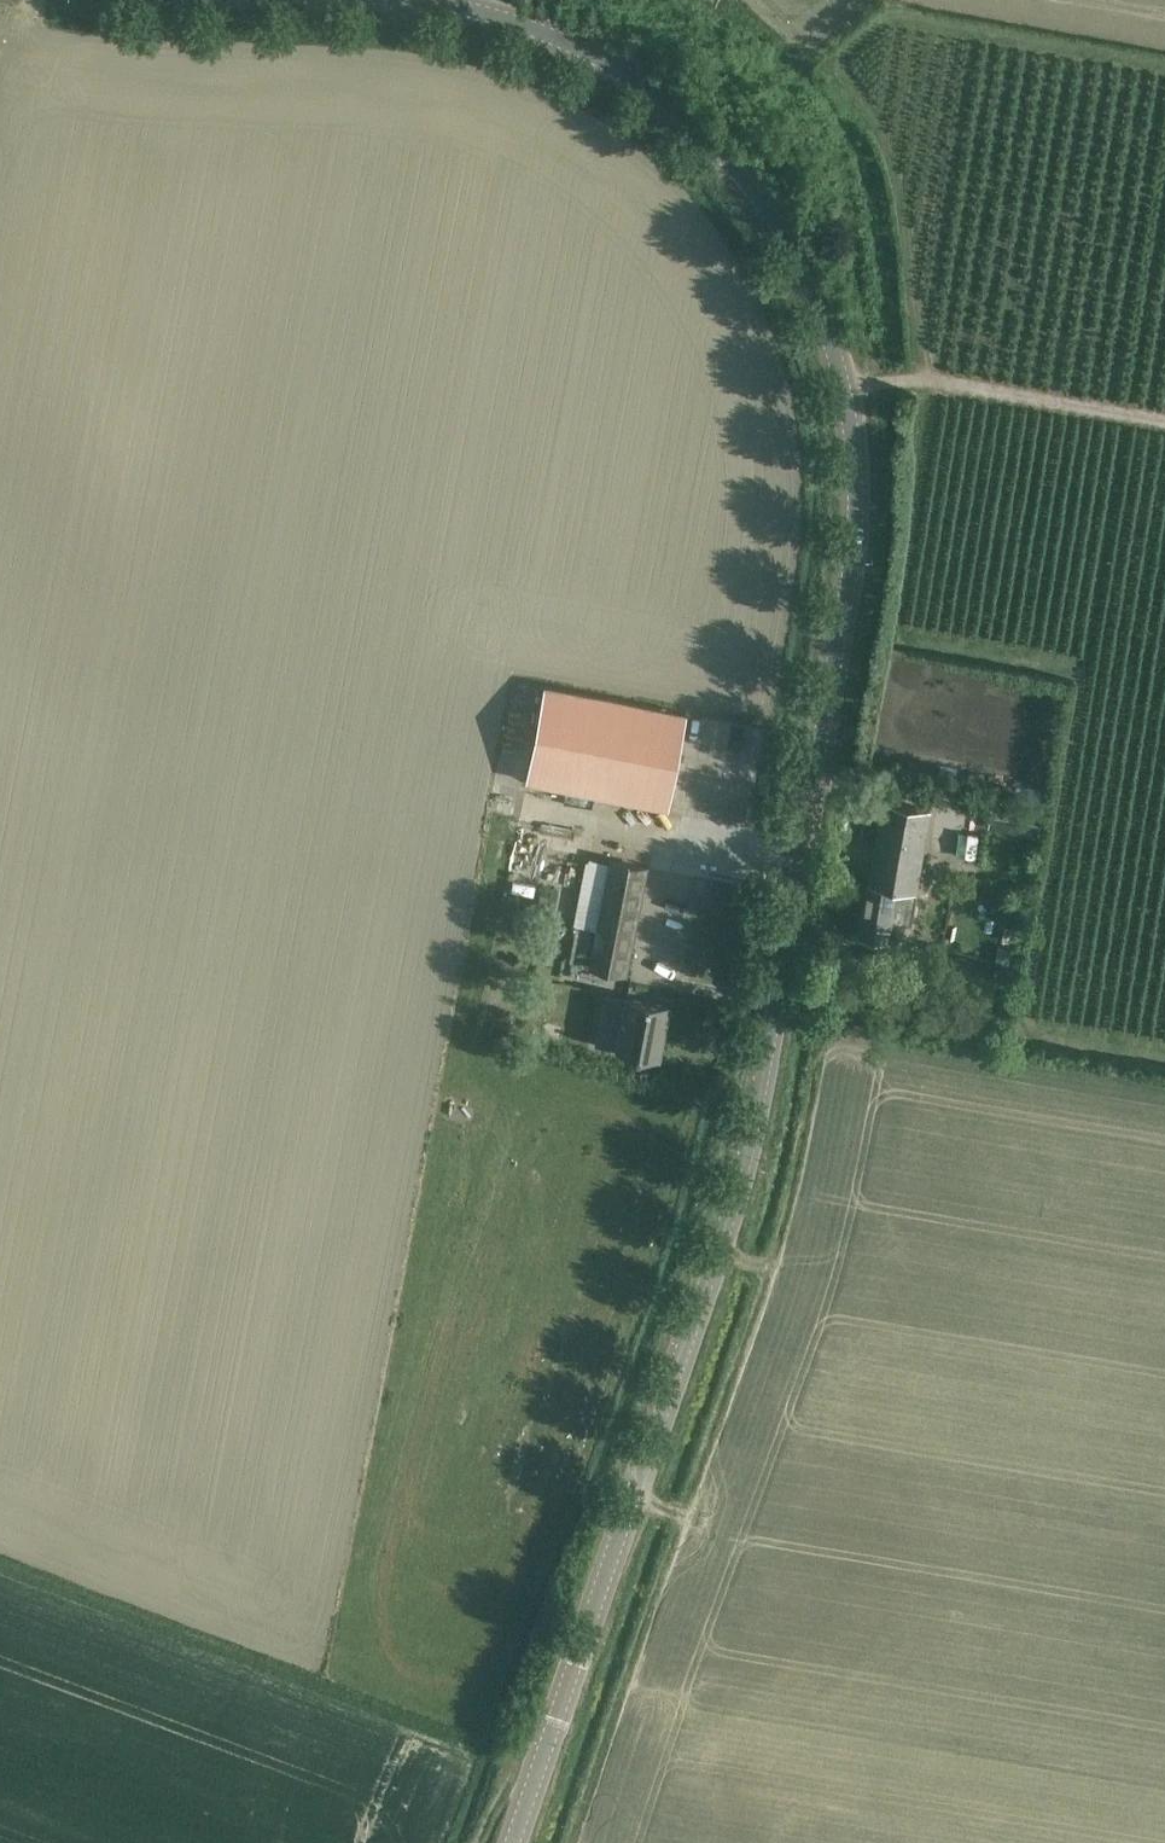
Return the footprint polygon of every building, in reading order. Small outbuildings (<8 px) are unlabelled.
[(668,808),(686,713),(544,685),(525,780),(668,808)] [(911,922),(929,808),(881,800),(859,935),(886,939),(889,918),(911,922)] [(609,860),(609,861),(588,858),(578,911),(598,915),(589,965),(626,972),(647,868),(609,860)] [(584,964),(592,927),(576,924),(569,961),(584,964)] [(555,1060),(570,1003),(536,994),(521,1051),(555,1060)] [(668,1006),(626,998),(617,1050),(658,1058),(668,1006)]
